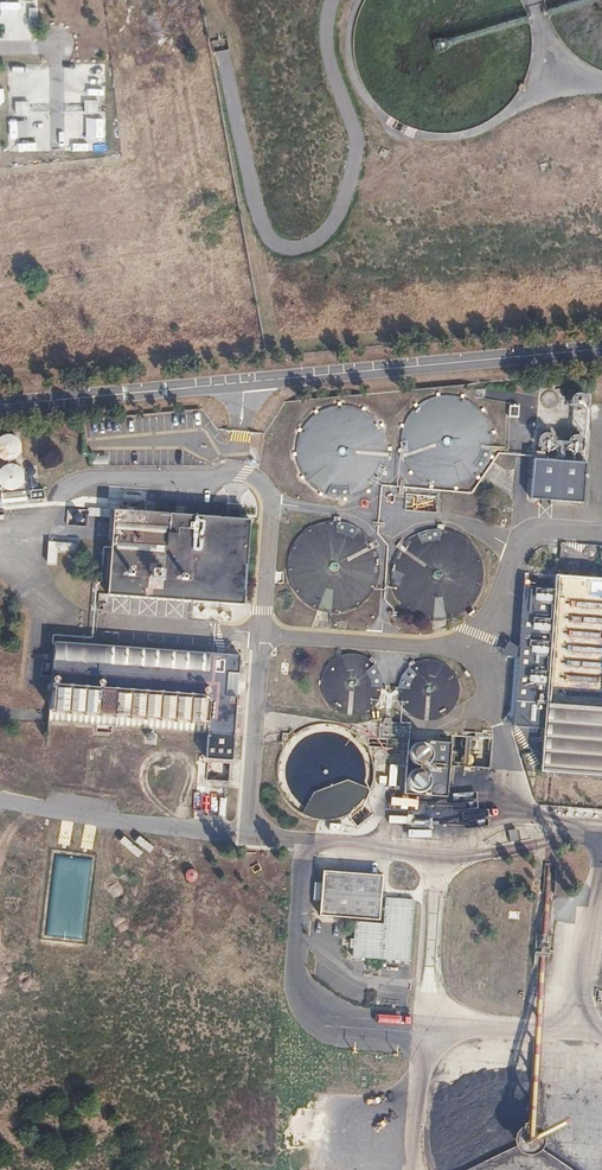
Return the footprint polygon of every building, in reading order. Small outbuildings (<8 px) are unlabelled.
[(20,19),(19,1),(0,2),(0,19),(20,19)] [(36,22),(37,8),(27,8),(26,22),(36,22)] [(24,26),(22,38),(30,39),(31,26),(24,26)] [(94,75),(95,92),(104,91),(104,75),(94,75)] [(82,101),(82,115),(98,115),(98,101),(82,101)] [(14,102),(13,114),(27,115),(28,102),(14,102)] [(105,150),(105,118),(88,119),(88,143),(71,144),(71,151),(105,150)] [(23,141),(23,123),(5,123),(4,140),(23,141)] [(38,146),(20,146),(20,153),(38,154),(38,146)] [(410,422),(404,436),(403,452),(407,467),(416,480),(428,490),(442,495),(457,496),(472,492),(485,484),(495,472),(501,458),(502,442),(498,427),(490,414),(478,404),(463,399),(448,398),(433,402),(420,410),(410,422)] [(547,403),(546,406),(546,409),(547,412),(550,414),(553,414),(556,414),(558,412),(560,410),(560,407),(560,404),(558,401),(555,400),(552,400),(549,401),(547,403)] [(578,403),(577,406),(577,409),(578,412),(580,414),(583,414),(586,414),(589,412),(590,410),(591,407),(590,404),(588,402),(586,400),(583,400),(580,401),(578,403)] [(300,427),(293,441),(290,457),(293,473),(300,487),(312,498),(326,505),(342,508),(358,505),(372,498),(383,486),(390,472),(392,456),(390,440),(382,426),(371,415),(357,408),(341,405),(325,408),(311,415),(300,427)] [(2,447),(1,451),(2,455),(3,458),(6,461),(9,463),(13,464),(17,464),(21,462),(24,460),(26,456),(27,452),(27,448),(25,445),(22,442),(19,440),(15,439),(11,439),(7,441),(4,443),(2,447)] [(544,444),(543,447),(543,450),(545,452),(547,454),(550,455),(553,454),(556,452),(557,450),(558,446),(557,444),(555,441),(552,440),(549,440),(546,441),(544,444)] [(574,447),(573,450),(573,453),(575,455),(577,457),(580,458),(583,457),(586,455),(587,453),(587,450),(587,447),(584,444),(582,443),(579,443),(576,444),(574,447)] [(107,464),(107,455),(90,455),(90,464),(107,464)] [(591,469),(537,464),(534,505),(588,509),(591,469)] [(5,475),(4,479),(4,483),(5,486),(7,490),(10,492),(14,494),(18,494),(22,493),(25,490),(28,487),(29,483),(29,479),(28,475),(26,472),(23,470),(19,468),(15,468),(11,469),(8,472),(5,475)] [(120,500),(122,487),(110,486),(108,499),(120,500)] [(441,502),(407,499),(405,516),(440,519),(441,502)] [(255,524),(117,513),(111,600),(248,611),(255,524)] [(296,549),(291,563),(290,578),(294,593),(303,605),(314,614),(328,620),(343,620),(358,616),(370,608),(380,596),(385,582),(385,567),(381,552),(373,540),(361,531),(347,525),(332,525),(318,529),(305,537),(296,549)] [(401,558),(395,572),(395,587),(399,601),(407,614),(419,623),(433,628),(448,629),(463,625),(475,616),(484,605),(490,590),(490,575),(486,561),(478,548),(466,539),(452,534),(437,533),(422,537),(410,546),(401,558)] [(54,551),(79,552),(80,541),(54,539),(54,551)] [(557,581),(556,594),(528,592),(517,735),(546,738),(543,781),(601,785),(601,584),(557,581)] [(238,763),(240,731),(243,697),(231,696),(233,679),(244,680),(246,661),(51,646),(46,715),(97,719),(212,727),(212,736),(212,738),(210,738),(209,761),(238,763)] [(337,715),(341,717),(345,719),(355,722),(365,721),(373,717),(378,714),(381,710),(386,702),(386,700),(388,692),(387,683),(383,674),(377,667),(368,662),(359,660),(349,661),(340,665),(333,671),(328,679),(326,689),(327,698),(331,707),(337,715)] [(404,702),(407,710),(408,711),(414,718),(422,723),(432,725),(441,724),(450,720),(458,714),(462,706),(463,705),(465,696),(464,686),(460,678),(453,670),(445,665),(436,663),(426,664),(417,668),(410,674),(405,683),(403,692),(404,702)] [(244,680),(233,679),(231,696),(243,697),(244,680)] [(96,730),(202,738),(210,738),(212,738),(212,736),(212,727),(97,719),(96,730)] [(455,748),(413,744),(408,799),(450,803),(455,748)] [(467,748),(467,749),(467,751),(468,753),(470,754),(472,754),(474,754),(475,752),(476,751),(476,749),(475,747),(474,746),(472,745),(470,745),(469,746),(467,748)] [(483,748),(482,750),(482,752),(483,753),(485,754),(487,754),(489,754),(490,753),(491,751),(491,749),(490,748),(489,746),(487,746),(485,746),(484,746),(483,748)] [(497,750),(497,752),(497,753),(498,755),(500,756),(502,756),(503,756),(505,755),(506,753),(506,751),(505,749),(504,748),(502,747),(500,747),(498,748),(497,750)] [(107,751),(102,755),(113,767),(118,763),(107,751)] [(467,762),(467,764),(467,766),(468,767),(470,768),(471,769),(473,768),(475,767),(476,765),(476,763),(475,762),(474,760),(472,760),(470,760),(468,761),(467,762)] [(481,762),(481,764),(481,766),(482,768),(484,769),(486,769),(487,768),(489,767),(490,766),(490,764),(489,762),(488,761),(486,760),(484,760),(482,761),(481,762)] [(498,765),(497,766),(497,768),(498,770),(500,771),(502,771),(504,771),(505,769),(506,768),(506,766),(505,764),(504,763),(502,762),(500,762),(499,763),(498,765)] [(472,792),(452,797),(459,826),(486,819),(483,806),(476,807),(472,792)] [(218,797),(217,817),(225,818),(226,798),(218,797)] [(406,824),(406,816),(387,815),(387,823),(406,824)] [(93,848),(95,825),(83,825),(82,848),(93,848)] [(122,836),(117,841),(135,857),(140,852),(122,836)] [(191,883),(198,875),(189,867),(182,875),(191,883)] [(386,881),(327,877),(323,921),(382,926),(384,903),(386,881)] [(416,905),(384,903),(382,926),(380,958),(412,960),(416,905)] [(424,1147),(432,1169),(601,1169),(601,1100),(564,1099),(560,1103),(553,1118),(545,1121),(542,1128),(530,1132),(522,1139),(516,1141),(483,1108),(468,1101),(452,1100),(442,1103),(437,1116),(436,1121),(425,1133),(424,1147)]
